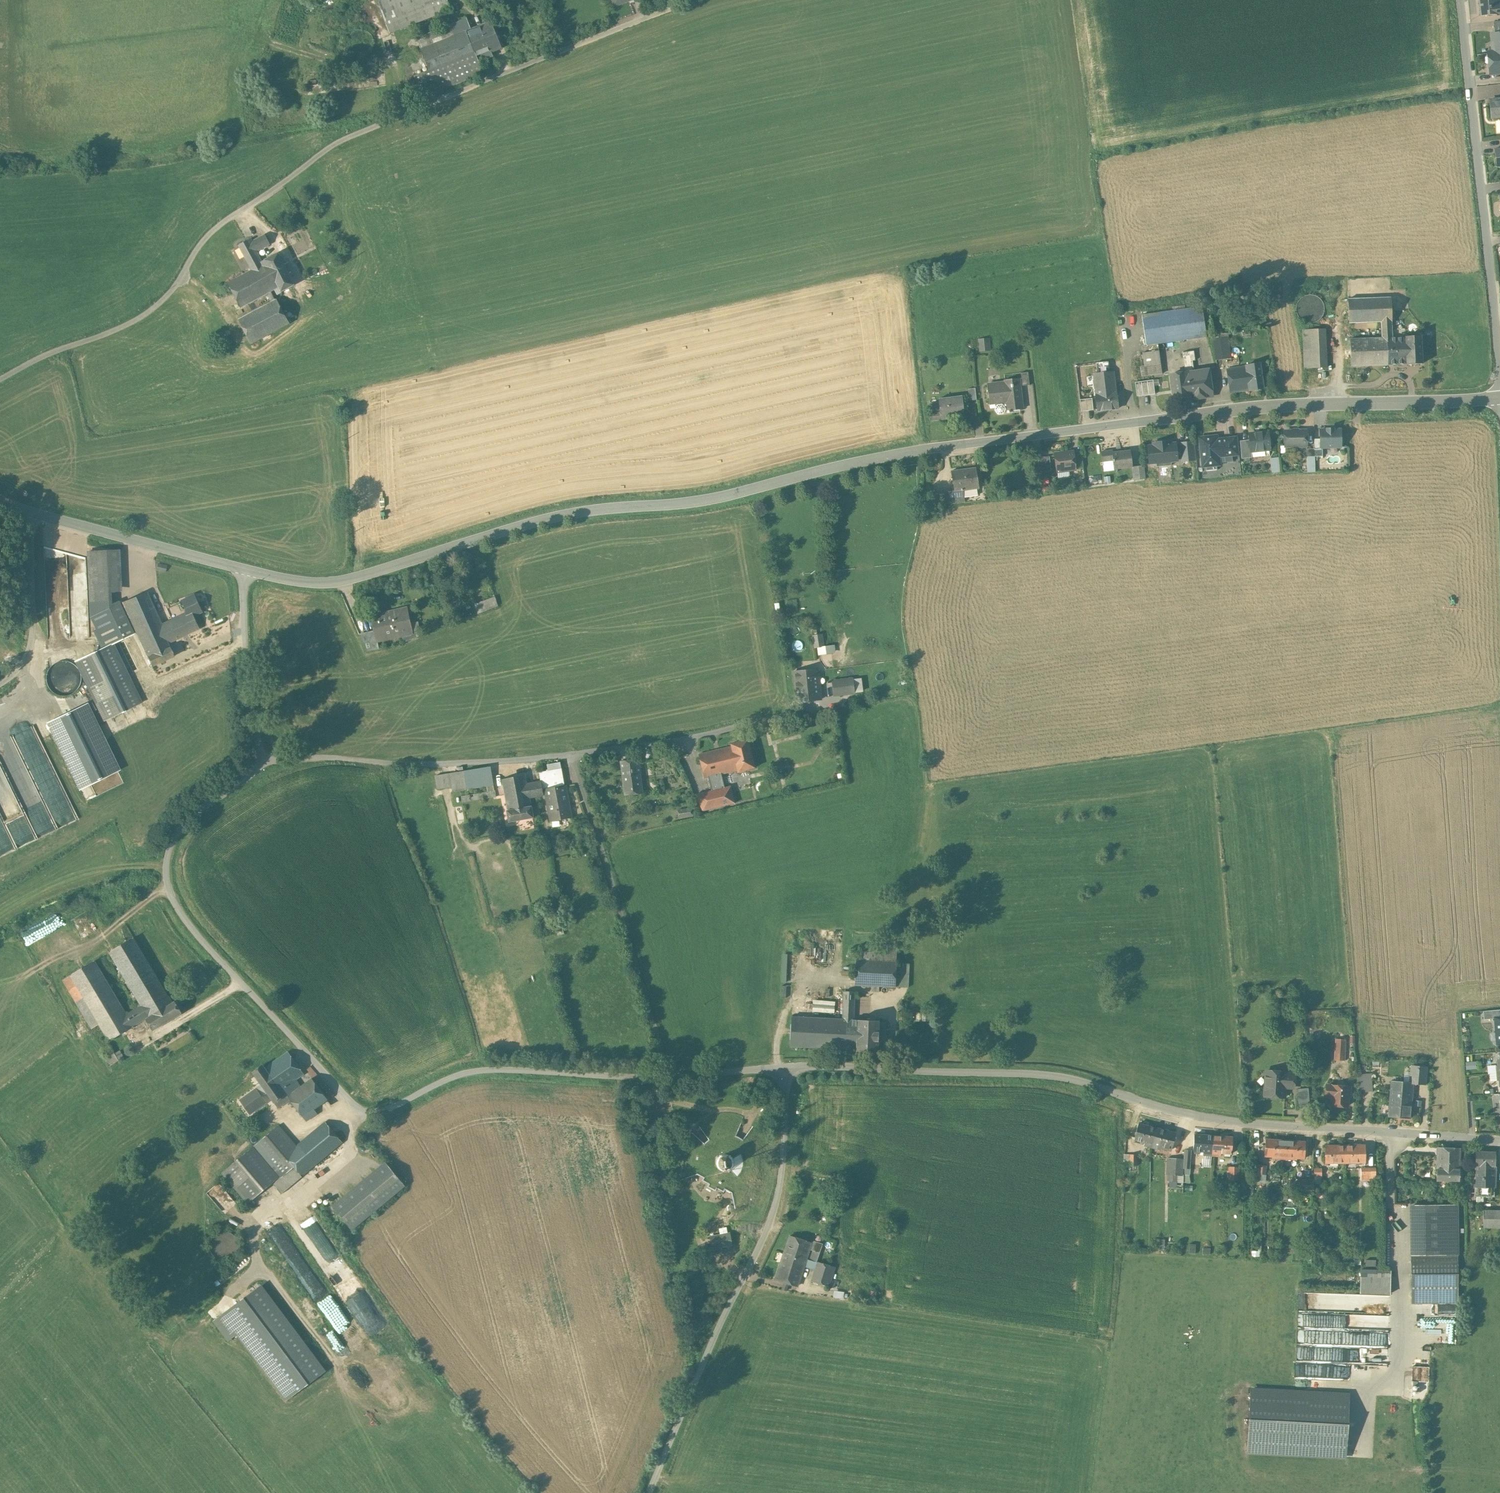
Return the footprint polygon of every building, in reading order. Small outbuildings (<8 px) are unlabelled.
[(390,34),(451,10),(448,0),(377,0),(390,34)] [(1481,16),(1499,14),(1499,5),(1498,0),(1479,0),(1481,16)] [(467,19),(417,39),(421,50),(466,32),(471,30),(471,29),(467,19)] [(491,22),(471,29),(471,30),(466,32),(477,58),(479,62),(493,57),(492,53),(502,49),(491,22)] [(466,32),(421,50),(429,72),(431,76),(477,58),(466,32)] [(1488,53),(1488,54),(1487,54),(1485,57),(1485,62),(1488,64),(1489,64),(1490,74),(1499,72),(1499,51),(1494,52),(1488,53)] [(477,58),(431,76),(429,72),(415,77),(423,97),(483,73),(479,62),(477,58)] [(1489,100),(1491,117),(1499,116),(1499,99),(1489,100)] [(265,234),(254,240),(260,250),(270,244),(265,234)] [(261,262),(262,262),(257,251),(260,250),(254,240),(253,241),(251,239),(239,246),(252,270),(229,282),(234,294),(268,276),(261,262)] [(261,262),(268,276),(271,282),(267,284),(271,292),(279,287),(281,292),(294,285),(278,254),(262,262),(261,262)] [(268,276),(234,294),(241,308),(267,294),(271,292),(267,284),(271,282),(268,276)] [(272,302),(239,320),(252,344),(290,324),(277,299),(275,300),(271,292),(267,294),(272,302)] [(1391,297),(1348,299),(1349,323),(1381,321),(1382,337),(1350,339),(1351,366),(1394,365),(1393,337),(1391,297)] [(1303,308),(1302,311),(1302,314),(1303,318),(1305,320),(1307,323),(1311,324),(1314,324),(1317,323),(1320,322),(1322,319),(1324,316),(1325,313),(1324,310),(1323,307),(1320,304),(1318,303),(1314,302),(1311,302),(1308,303),(1305,305),(1303,308)] [(1173,310),(1142,315),(1146,345),(1176,341),(1206,337),(1202,306),(1185,309),(1173,310)] [(1325,329),(1302,330),(1304,368),(1327,367),(1325,329)] [(1421,336),(1393,337),(1394,365),(1421,364),(1422,364),(1422,363),(1422,362),(1421,336)] [(1228,337),(1213,339),(1216,359),(1231,357),(1228,337)] [(1159,351),(1142,353),(1144,366),(1140,367),(1142,377),(1162,374),(1159,351)] [(1194,351),(1182,352),(1183,361),(1192,360),(1192,361),(1195,360),(1194,351)] [(1192,360),(1183,361),(1185,372),(1186,372),(1186,373),(1194,372),(1192,361),(1192,360)] [(1108,361),(1096,362),(1098,373),(1110,372),(1108,361)] [(1259,363),(1245,366),(1249,389),(1249,390),(1263,388),(1259,363)] [(1245,366),(1227,370),(1231,392),(1249,389),(1245,366)] [(1194,372),(1186,373),(1186,372),(1185,372),(1170,375),(1174,401),(1213,396),(1209,369),(1194,372)] [(1028,372),(1021,372),(1022,386),(1029,385),(1028,372)] [(1098,373),(1093,374),(1098,411),(1118,408),(1113,372),(1110,372),(1098,373)] [(1019,378),(1005,379),(1005,382),(987,384),(990,404),(997,403),(997,405),(995,410),(998,414),(1010,412),(1010,410),(1022,409),(1019,378)] [(1153,380),(1135,382),(1137,396),(1155,394),(1153,380)] [(975,387),(968,388),(969,400),(977,399),(975,387)] [(962,396),(938,399),(939,406),(931,407),(930,406),(932,421),(932,420),(941,419),(965,417),(962,396)] [(1092,398),(1080,399),(1081,411),(1093,410),(1092,398)] [(1327,430),(1320,430),(1320,447),(1340,446),(1340,444),(1342,442),(1342,439),(1340,437),(1340,430),(1333,430),(1333,429),(1327,429),(1327,430)] [(1306,431),(1284,431),(1285,446),(1306,445),(1306,431)] [(1268,432),(1249,434),(1250,440),(1251,451),(1270,449),(1269,447),(1271,445),(1271,441),(1269,440),(1268,432)] [(1216,436),(1200,438),(1203,466),(1206,466),(1206,471),(1217,469),(1216,464),(1219,464),(1218,456),(1225,455),(1224,439),(1216,440),(1216,436)] [(1235,438),(1224,439),(1225,455),(1237,454),(1235,438)] [(1250,440),(1240,441),(1242,458),(1252,457),(1251,451),(1250,440)] [(1169,441),(1154,443),(1154,446),(1148,446),(1150,463),(1156,462),(1156,467),(1171,465),(1171,461),(1177,460),(1176,444),(1170,444),(1169,441)] [(1193,442),(1181,443),(1182,461),(1194,460),(1193,442)] [(1315,448),(1305,449),(1305,457),(1315,456),(1315,449),(1315,448)] [(1112,450),(1101,452),(1102,462),(1113,460),(1112,452),(1112,450)] [(1112,452),(1113,460),(1114,469),(1132,467),(1132,466),(1130,450),(1112,452)] [(1073,452),(1055,454),(1057,471),(1075,469),(1074,455),(1073,452)] [(1082,454),(1074,455),(1075,469),(1083,468),(1082,454)] [(1038,472),(1051,471),(1050,456),(1037,457),(1038,472)] [(1272,471),(1280,471),(1279,457),(1271,457),(1272,471)] [(1144,465),(1132,466),(1132,467),(1134,480),(1145,479),(1144,465)] [(976,468),(951,471),(954,491),(954,492),(963,490),(979,488),(976,468)] [(932,486),(922,488),(923,500),(936,499),(936,493),(933,493),(932,486)] [(963,490),(954,492),(954,491),(942,492),(943,500),(936,501),(937,504),(964,501),(963,490)] [(119,551),(87,552),(87,558),(89,592),(111,591),(121,591),(119,551)] [(167,566),(158,564),(157,570),(165,572),(167,566)] [(95,629),(92,630),(101,648),(112,643),(133,634),(134,633),(119,601),(111,604),(111,591),(89,592),(89,618),(95,629)] [(146,592),(122,602),(128,614),(144,650),(166,640),(168,639),(161,625),(146,592)] [(70,595),(71,619),(85,618),(84,594),(70,595)] [(187,613),(161,625),(168,639),(166,640),(167,643),(199,628),(193,616),(202,612),(194,595),(181,601),(187,613)] [(488,599),(475,604),(477,608),(482,606),(482,608),(491,605),(488,599)] [(407,608),(372,616),(375,631),(377,639),(394,635),(395,637),(411,633),(407,608)] [(375,631),(360,634),(367,651),(379,649),(377,639),(375,631)] [(133,634),(112,643),(127,676),(148,666),(133,634)] [(825,646),(823,634),(813,636),(814,647),(818,647),(819,655),(836,652),(835,645),(825,646)] [(166,640),(144,650),(151,666),(173,656),(169,647),(167,643),(166,640)] [(101,648),(75,661),(104,720),(141,703),(127,676),(112,643),(101,648)] [(79,685),(81,678),(79,671),(75,666),(70,662),(63,661),(57,662),(51,666),(47,672),(46,678),(47,685),(51,691),(57,694),(63,696),(70,694),(76,690),(79,685)] [(818,669),(794,671),(797,701),(821,699),(818,669)] [(852,679),(833,682),(834,695),(854,692),(852,679)] [(88,703),(46,723),(78,789),(120,769),(88,703)] [(749,739),(731,744),(732,746),(737,770),(738,773),(755,768),(749,739)] [(732,746),(699,754),(704,778),(708,777),(722,774),(737,770),(732,746)] [(639,759),(621,761),(625,795),(643,793),(639,759)] [(491,766),(436,772),(438,790),(493,783),(491,766)] [(563,770),(549,773),(553,791),(566,788),(563,770)] [(525,771),(501,775),(506,800),(530,796),(543,793),(541,777),(526,779),(525,771)] [(722,774),(708,777),(712,791),(716,790),(725,787),(722,774)] [(725,787),(716,790),(720,806),(735,803),(731,786),(725,787)] [(494,787),(462,794),(463,801),(496,794),(494,787)] [(553,791),(547,792),(554,823),(574,818),(567,788),(566,788),(553,791)] [(712,791),(696,794),(703,811),(720,806),(716,790),(712,791)] [(530,796),(506,800),(509,817),(533,813),(530,796)] [(692,807),(677,809),(678,818),(694,816),(692,807)] [(173,1003),(134,937),(110,952),(140,1003),(148,1017),(173,1003)] [(897,950),(865,947),(864,961),(896,963),(897,950)] [(95,960),(71,975),(100,1024),(110,1040),(135,1026),(134,1026),(127,1014),(95,960)] [(864,961),(858,960),(857,987),(898,990),(898,963),(896,963),(864,961)] [(100,1024),(71,975),(63,979),(92,1028),(100,1024)] [(857,994),(845,993),(843,1019),(856,1019),(857,994)] [(813,999),(813,1011),(835,1011),(835,1000),(813,999)] [(148,1017),(147,1018),(154,1030),(182,1013),(175,1001),(173,1003),(148,1017)] [(139,1007),(127,1014),(134,1026),(147,1018),(148,1017),(140,1003),(137,1005),(139,1007)] [(1483,1011),(1484,1019),(1496,1018),(1499,1017),(1499,1009),(1483,1011)] [(812,1017),(792,1016),(790,1046),(810,1047),(812,1017)] [(843,1019),(812,1017),(810,1047),(856,1049),(857,1019),(856,1019),(843,1019)] [(880,1020),(857,1019),(856,1049),(856,1051),(879,1052),(880,1020)] [(1346,1040),(1335,1039),(1334,1060),(1345,1060),(1346,1040)] [(110,1043),(100,1049),(110,1066),(120,1060),(110,1043)] [(304,1074),(288,1051),(265,1067),(263,1065),(253,1072),(278,1108),(290,1099),(303,1116),(314,1108),(328,1099),(312,1078),(300,1086),(296,1079),(304,1074)] [(1427,1067),(1411,1065),(1409,1082),(1413,1082),(1413,1083),(1425,1084),(1427,1067)] [(1286,1072),(1266,1070),(1264,1096),(1284,1097),(1285,1087),(1294,1088),(1295,1074),(1286,1073),(1286,1072)] [(1371,1074),(1357,1075),(1359,1092),(1373,1091),(1371,1074)] [(1409,1082),(1391,1081),(1388,1116),(1410,1118),(1413,1083),(1413,1082),(1409,1082)] [(1350,1087),(1327,1085),(1326,1096),(1332,1097),(1331,1105),(1347,1106),(1348,1097),(1350,1097),(1350,1087)] [(256,1087),(240,1099),(251,1114),(267,1103),(256,1087)] [(1308,1090),(1297,1091),(1299,1108),(1310,1107),(1308,1090)] [(314,1108),(303,1116),(307,1121),(318,1114),(314,1108)] [(296,1145),(285,1155),(294,1167),(302,1176),(343,1142),(325,1121),(296,1145)] [(1157,1128),(1138,1124),(1134,1140),(1145,1142),(1144,1145),(1152,1147),(1157,1128)] [(279,1125),(222,1172),(248,1203),(272,1183),(280,1176),(281,1177),(294,1167),(285,1155),(296,1145),(279,1125)] [(1175,1133),(1157,1128),(1152,1147),(1160,1149),(1161,1146),(1171,1149),(1175,1133)] [(733,1135),(730,1134),(728,1134),(725,1134),(720,1135),(717,1136),(713,1137),(710,1139),(709,1139),(706,1142),(704,1144),(702,1147),(700,1151),(699,1154),(698,1157),(698,1160),(694,1160),(690,1168),(689,1173),(690,1177),(697,1174),(703,1177),(702,1180),(709,1184),(707,1186),(716,1191),(717,1188),(724,1192),(725,1189),(731,1193),(733,1200),(743,1198),(749,1187),(745,1183),(747,1181),(749,1178),(752,1173),(754,1167),(754,1161),(753,1157),(753,1154),(751,1149),(748,1145),(745,1141),(742,1140),(743,1139),(739,1137),(736,1136),(733,1135)] [(1214,1136),(1194,1134),(1193,1151),(1204,1152),(1204,1155),(1212,1155),(1214,1136)] [(752,1142),(745,1136),(743,1139),(742,1140),(745,1141),(748,1145),(752,1142)] [(1233,1137),(1214,1136),(1212,1155),(1221,1156),(1221,1153),(1231,1153),(1233,1137)] [(1286,1140),(1266,1139),(1265,1156),(1273,1156),(1272,1158),(1285,1158),(1286,1140)] [(1305,1142),(1286,1140),(1285,1158),(1297,1159),(1297,1158),(1304,1158),(1305,1142)] [(1365,1162),(1364,1145),(1345,1146),(1345,1162),(1365,1162)] [(1345,1146),(1325,1146),(1325,1163),(1345,1162),(1345,1146)] [(1460,1148),(1437,1147),(1436,1180),(1459,1181),(1460,1148)] [(1495,1152),(1475,1151),(1475,1166),(1495,1166),(1495,1152)] [(1137,1155),(1125,1154),(1125,1165),(1137,1165),(1137,1155)] [(1184,1159),(1169,1158),(1168,1174),(1177,1174),(1183,1175),(1183,1168),(1183,1159),(1184,1159)] [(385,1162),(333,1206),(352,1229),(405,1186),(385,1162)] [(1239,1167),(1229,1166),(1229,1180),(1239,1181),(1239,1167)] [(1267,1166),(1259,1166),(1258,1175),(1266,1175),(1267,1166)] [(1495,1166),(1475,1166),(1474,1196),(1494,1197),(1495,1166)] [(282,1194),(302,1176),(294,1167),(281,1177),(280,1176),(272,1183),(282,1194)] [(1376,1188),(1376,1168),(1370,1168),(1370,1175),(1361,1175),(1361,1181),(1370,1181),(1370,1188),(1376,1188)] [(1314,1180),(1303,1180),(1303,1191),(1313,1191),(1314,1180)] [(1457,1204),(1411,1205),(1411,1255),(1458,1254),(1457,1204)] [(1483,1210),(1483,1227),(1499,1228),(1499,1210),(1483,1210)] [(238,1251),(239,1246),(238,1240),(235,1236),(230,1232),(224,1231),(219,1233),(214,1236),(211,1240),(210,1246),(211,1252),(214,1256),(219,1259),(225,1260),(230,1259),(235,1256),(238,1251)] [(730,1233),(710,1237),(713,1252),(723,1251),(722,1247),(732,1245),(730,1233)] [(811,1243),(790,1236),(776,1279),(798,1286),(809,1249),(812,1250),(820,1252),(822,1246),(820,1243),(814,1241),(811,1243)] [(820,1252),(812,1250),(809,1260),(817,1262),(820,1252)] [(1458,1254),(1411,1255),(1412,1304),(1458,1303),(1458,1254)] [(1377,1268),(1377,1259),(1366,1259),(1366,1267),(1377,1268)] [(834,1267),(817,1262),(811,1283),(828,1288),(834,1267)] [(1378,1270),(1361,1269),(1360,1293),(1390,1294),(1391,1269),(1378,1268),(1378,1270)] [(262,1284),(213,1320),(228,1341),(237,1335),(286,1400),(326,1370),(262,1284)] [(1298,1309),(1312,1309),(1312,1293),(1298,1293),(1298,1309)] [(381,1341),(388,1354),(397,1349),(378,1316),(362,1325),(372,1341),(380,1336),(382,1340),(381,1341)] [(1421,1343),(1455,1341),(1455,1329),(1418,1331),(1418,1340),(1412,1340),(1412,1347),(1421,1347),(1421,1343)] [(1429,1380),(1430,1366),(1413,1365),(1413,1380),(1429,1380)] [(1348,1394),(1252,1389),(1248,1451),(1345,1456),(1347,1414),(1348,1394)]
